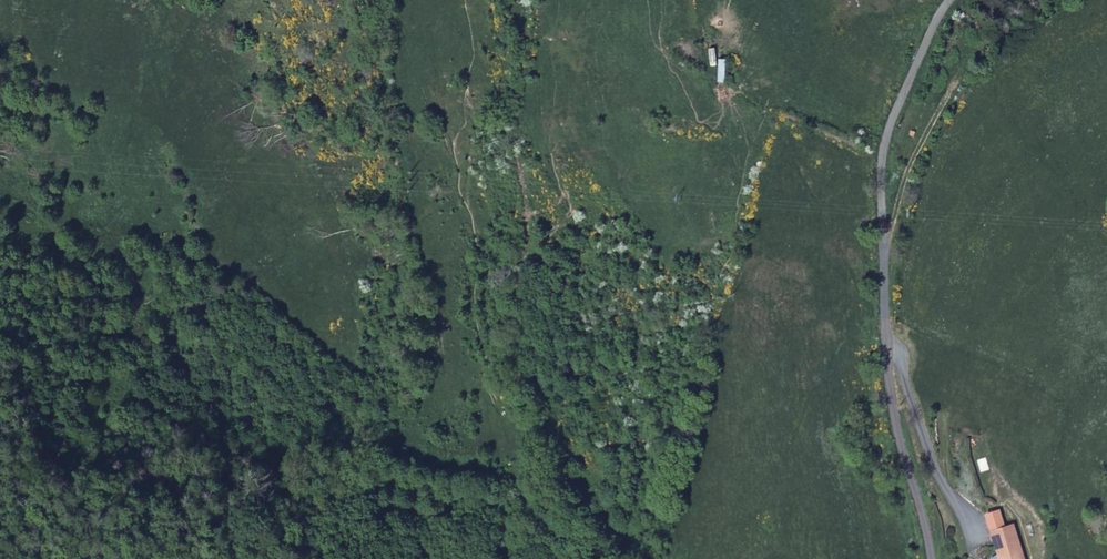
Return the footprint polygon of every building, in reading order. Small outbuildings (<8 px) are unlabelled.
[(1017,523),(1007,525),(1003,510),(989,513),(1001,553),(994,558),(1028,558),(1017,523)]
